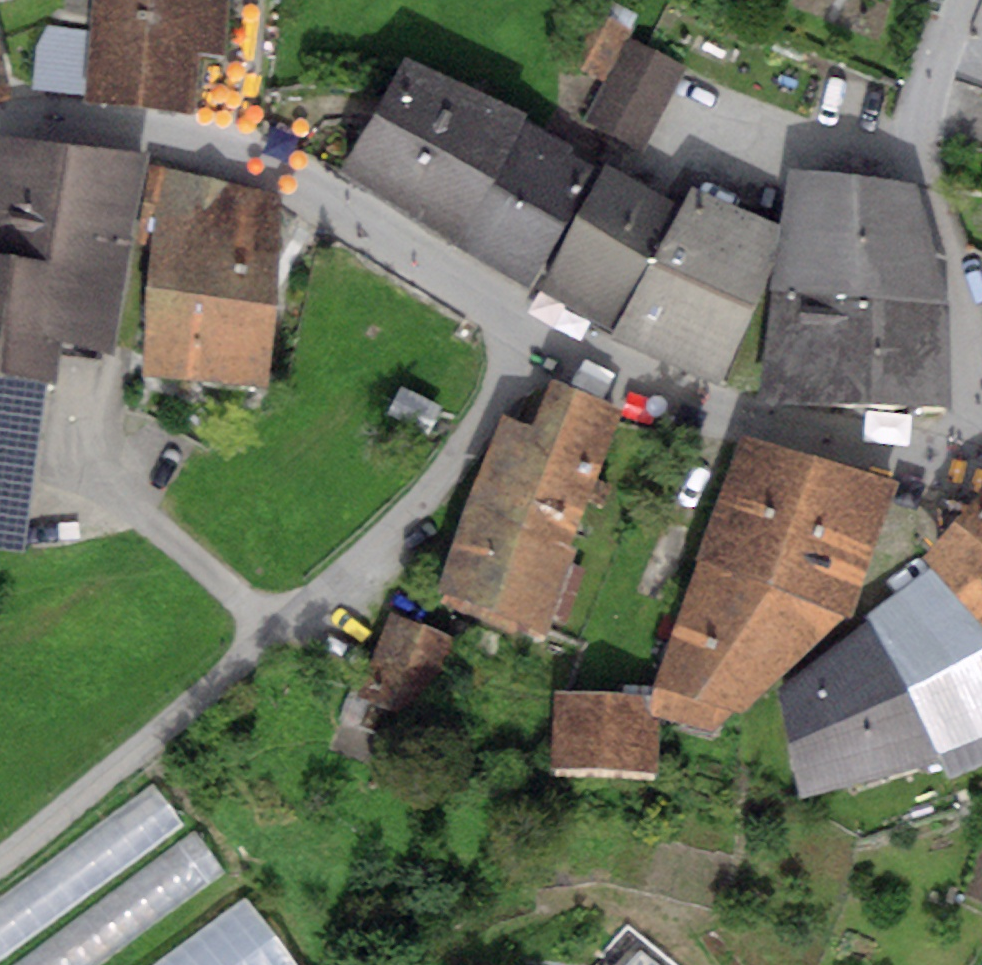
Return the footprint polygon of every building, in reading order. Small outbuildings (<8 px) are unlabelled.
[(194,46),(220,48),(224,0),(103,0),(95,92),(189,100),(194,46)] [(560,52),(605,74),(632,20),(591,0),(586,0),(560,52)] [(685,72),(624,41),(584,120),(646,150),(685,72)] [(602,176),(410,75),(345,180),(530,295),(602,176)] [(0,148),(0,377),(60,383),(64,350),(121,357),(143,164),(0,148)] [(612,179),(541,297),(620,344),(685,221),(612,179)] [(282,191),(165,181),(148,381),(265,391),(282,191)] [(908,195),(794,186),(765,406),(951,421),(953,337),(908,195)] [(781,234),(696,199),(685,221),(620,344),(725,383),(772,272),(781,234)] [(535,431),(499,419),(436,602),(545,639),(624,410),(551,385),(535,431)] [(884,489),(746,448),(656,715),(706,726),(839,609),(884,489)] [(934,558),(942,567),(981,612),(981,508),(934,558)] [(795,693),(810,791),(943,753),(981,737),(981,625),(942,567),(795,693)] [(454,643),(391,617),(355,705),(418,731),(454,643)] [(649,703),(552,703),(552,781),(649,781),(649,703)] [(150,786),(0,897),(0,962),(181,828),(150,786)] [(192,831),(11,964),(102,964),(225,874),(192,831)] [(244,900),(156,964),(292,964),(244,900)] [(636,953),(625,964),(650,964),(636,953)]
